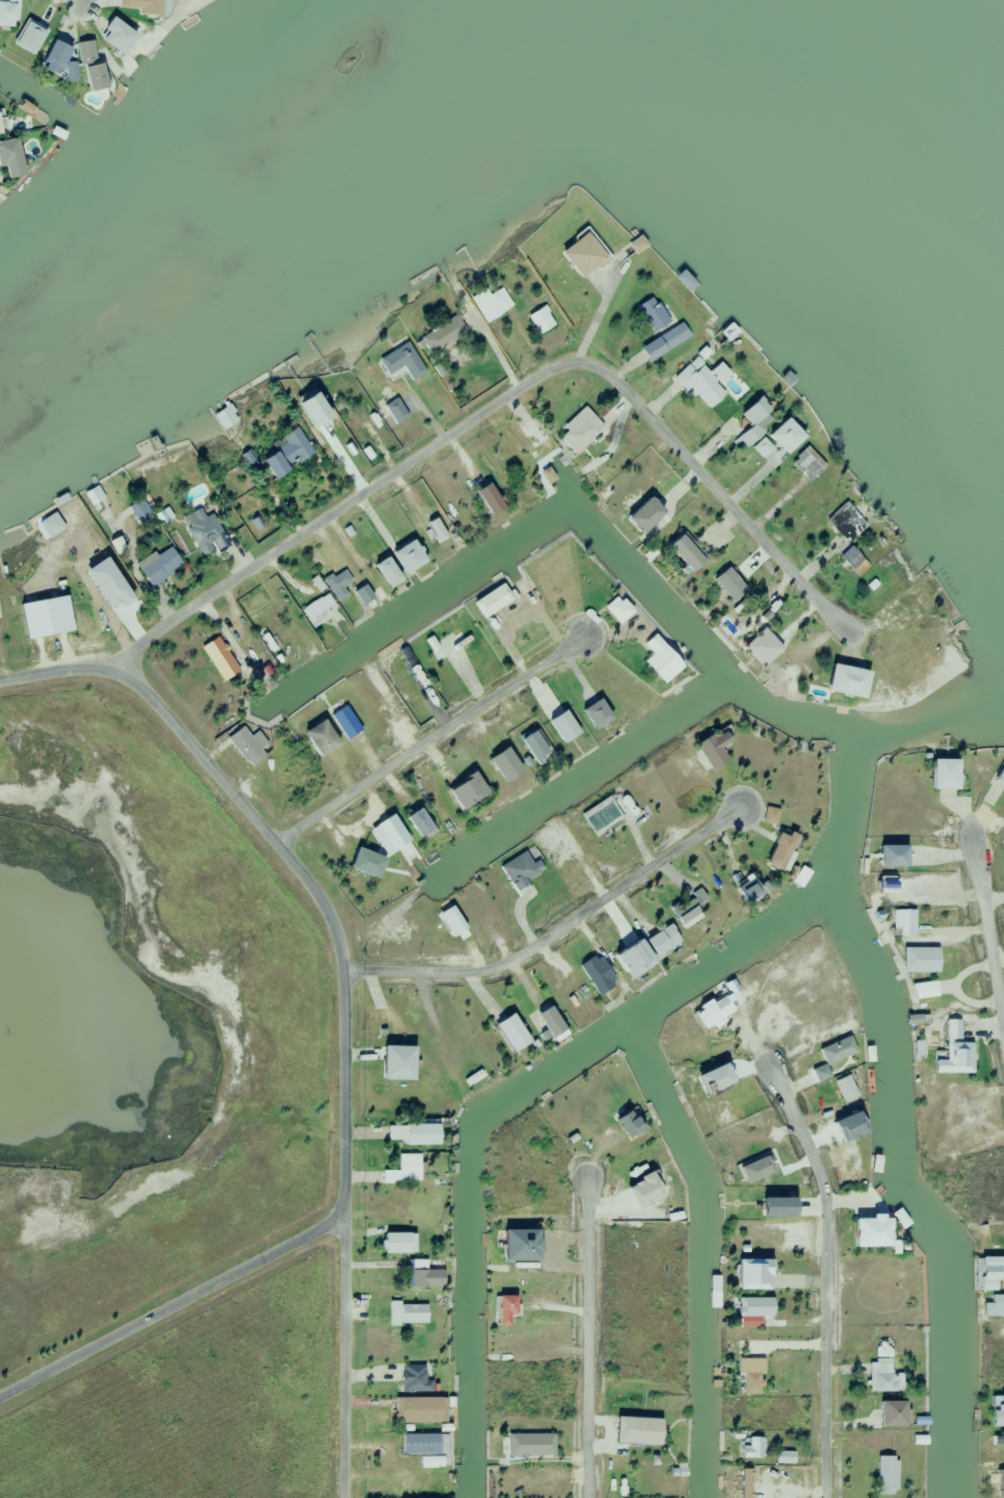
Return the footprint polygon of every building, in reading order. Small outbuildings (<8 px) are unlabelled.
[(115,9),(136,9),(136,15),(158,15),(158,0),(115,0),(115,9)] [(103,35),(101,36),(111,53),(130,42),(114,15),(97,25),(103,35)] [(41,31),(24,21),(10,43),(27,54),(41,31)] [(68,48),(50,39),(39,62),(57,70),(68,48)] [(77,42),(83,91),(100,89),(94,40),(77,42)] [(16,162),(12,138),(0,140),(0,165),(16,162)] [(555,252),(575,279),(605,257),(584,230),(555,252)] [(628,245),(635,254),(646,246),(640,236),(628,245)] [(674,277),(685,292),(694,285),(682,270),(674,277)] [(484,323),(512,306),(501,287),(473,305),(484,323)] [(636,306),(652,333),(669,323),(653,296),(636,306)] [(527,316),(537,334),(553,324),(543,307),(527,316)] [(466,331),(455,315),(419,338),(430,354),(466,331)] [(646,362),(690,337),(682,323),(637,348),(646,362)] [(718,334),(727,343),(737,332),(729,324),(718,334)] [(401,367),(409,382),(424,373),(406,342),(376,359),(385,376),(401,367)] [(726,392),(695,359),(673,380),(686,393),(689,390),(708,410),(726,392)] [(748,426),(735,438),(745,449),(762,432),(759,428),(768,420),(763,414),(769,409),(756,396),(737,414),(748,426)] [(292,405),(304,427),(320,418),(309,397),(292,405)] [(211,417),(222,430),(232,421),(226,414),(221,418),(216,413),(211,417)] [(573,456),(598,431),(582,415),(557,440),(573,456)] [(782,455),(801,437),(783,418),(764,436),(782,455)] [(514,430),(530,452),(544,442),(527,420),(514,430)] [(310,456),(295,427),(279,436),(284,446),(258,459),(268,478),(310,456)] [(824,465),(804,446),(786,464),(805,483),(824,465)] [(473,489),(484,517),(500,510),(488,483),(473,489)] [(660,513),(631,490),(620,504),(649,528),(660,513)] [(149,512),(141,499),(127,508),(135,521),(149,512)] [(825,522),(847,544),(866,526),(844,503),(825,522)] [(195,522),(186,526),(201,558),(227,546),(213,514),(203,518),(199,509),(191,513),(195,522)] [(702,561),(676,534),(663,547),(689,573),(702,561)] [(422,561),(409,540),(386,553),(399,575),(422,561)] [(182,569),(171,547),(135,564),(146,586),(182,569)] [(838,558),(852,572),(863,561),(849,547),(838,558)] [(89,592),(97,606),(120,593),(99,557),(74,572),(79,579),(72,584),(79,597),(89,592)] [(382,589),(396,582),(383,557),(369,565),(382,589)] [(326,582),(333,593),(351,582),(344,571),(326,582)] [(470,603),(480,619),(511,600),(501,584),(470,603)] [(359,605),(370,598),(362,585),(351,592),(359,605)] [(300,610),(311,628),(337,611),(326,593),(300,610)] [(615,597),(602,608),(616,624),(629,613),(615,597)] [(761,661),(781,641),(764,624),(744,645),(761,661)] [(465,644),(454,631),(425,655),(436,668),(465,644)] [(649,654),(639,664),(660,685),(680,666),(651,634),(640,645),(649,654)] [(199,648),(222,682),(249,663),(242,651),(232,658),(217,636),(199,648)] [(859,699),(864,672),(827,664),(822,692),(859,699)] [(609,719),(596,698),(577,711),(591,731),(609,719)] [(360,730),(345,705),(329,715),(345,739),(360,730)] [(558,743),(575,734),(562,711),(545,720),(558,743)] [(335,746),(321,720),(300,732),(314,758),(335,746)] [(259,749),(266,743),(257,731),(249,737),(241,726),(226,739),(249,767),(264,755),(259,749)] [(516,741),(531,762),(547,751),(532,730),(516,741)] [(727,743),(722,730),(692,740),(702,770),(723,763),(717,746),(727,743)] [(484,760),(501,783),(519,770),(503,747),(484,760)] [(990,782),(1003,790),(1003,756),(990,782)] [(928,790),(954,790),(954,761),(928,761),(928,790)] [(457,812),(486,793),(472,772),(443,790),(457,812)] [(579,816),(590,836),(631,811),(620,792),(579,816)] [(415,838),(429,828),(415,808),(401,818),(415,838)] [(796,837),(776,829),(762,866),(782,873),(796,837)] [(900,847),(875,847),(875,867),(900,867),(900,847)] [(381,857),(351,849),(345,871),(375,879),(381,857)] [(496,869),(512,891),(541,871),(526,849),(496,869)] [(753,898),(748,884),(731,891),(737,905),(753,898)] [(705,900),(698,890),(668,910),(680,928),(700,914),(695,906),(705,900)] [(913,911),(893,911),(893,936),(913,936),(913,911)] [(678,942),(668,925),(641,941),(651,957),(678,942)] [(611,953),(622,972),(647,957),(636,939),(611,953)] [(901,972),(935,972),(935,949),(901,949),(901,972)] [(576,967),(596,995),(613,983),(593,955),(576,967)] [(909,986),(912,1001),(937,996),(935,981),(909,986)] [(733,1010),(723,994),(691,1014),(701,1030),(733,1010)] [(561,1028),(545,1005),(531,1014),(547,1037),(561,1028)] [(526,1040),(509,1012),(491,1023),(507,1051),(526,1040)] [(958,1020),(945,1020),(945,1061),(932,1061),(932,1073),(971,1073),(971,1042),(958,1041),(958,1020)] [(854,1051),(846,1035),(816,1049),(823,1065),(854,1051)] [(403,1078),(403,1050),(382,1050),(383,1078),(403,1078)] [(832,1081),(842,1103),(856,1096),(846,1074),(832,1081)] [(623,1137),(637,1128),(624,1109),(610,1119),(623,1137)] [(398,1144),(435,1144),(435,1121),(416,1121),(416,1124),(398,1124),(398,1144)] [(391,1127),(385,1128),(389,1139),(394,1137),(391,1127)] [(834,1149),(841,1179),(863,1174),(856,1144),(834,1149)] [(396,1171),(389,1171),(389,1182),(419,1182),(419,1155),(396,1155),(396,1171)] [(746,1180),(786,1180),(786,1164),(746,1164),(746,1180)] [(885,1246),(885,1216),(848,1216),(848,1246),(885,1246)] [(413,1233),(380,1233),(380,1253),(413,1253),(413,1233)] [(498,1265),(516,1265),(516,1248),(521,1248),(521,1233),(498,1233),(498,1265)] [(975,1290),(998,1290),(998,1257),(975,1257),(975,1290)] [(765,1258),(732,1258),(732,1288),(765,1288),(765,1258)] [(407,1287),(438,1287),(438,1269),(427,1269),(427,1261),(407,1261),(407,1287)] [(495,1314),(511,1314),(511,1295),(495,1295),(495,1314)] [(770,1316),(770,1298),(734,1298),(734,1316),(770,1316)] [(425,1325),(425,1303),(388,1303),(388,1325),(425,1325)] [(868,1339),(868,1356),(892,1356),(892,1339),(868,1339)] [(868,1361),(868,1392),(893,1392),(893,1361),(868,1361)] [(431,1378),(424,1378),(424,1366),(399,1366),(399,1392),(431,1392),(431,1378)] [(742,1394),(759,1394),(759,1374),(742,1374),(742,1394)] [(424,1400),(396,1400),(396,1430),(424,1430),(424,1400)] [(901,1426),(901,1401),(876,1401),(876,1426),(901,1426)] [(987,1427),(1003,1427),(1003,1404),(987,1404),(987,1427)] [(655,1444),(655,1418),(625,1418),(625,1444),(655,1444)] [(400,1434),(400,1454),(438,1454),(438,1434),(400,1434)] [(504,1434),(504,1456),(553,1456),(553,1434),(504,1434)] [(764,1458),(764,1438),(748,1438),(748,1448),(739,1448),(739,1458),(764,1458)] [(876,1456),(876,1494),(896,1494),(896,1456),(876,1456)] [(1003,1490),(1003,1469),(994,1469),(994,1490),(1003,1490)]
